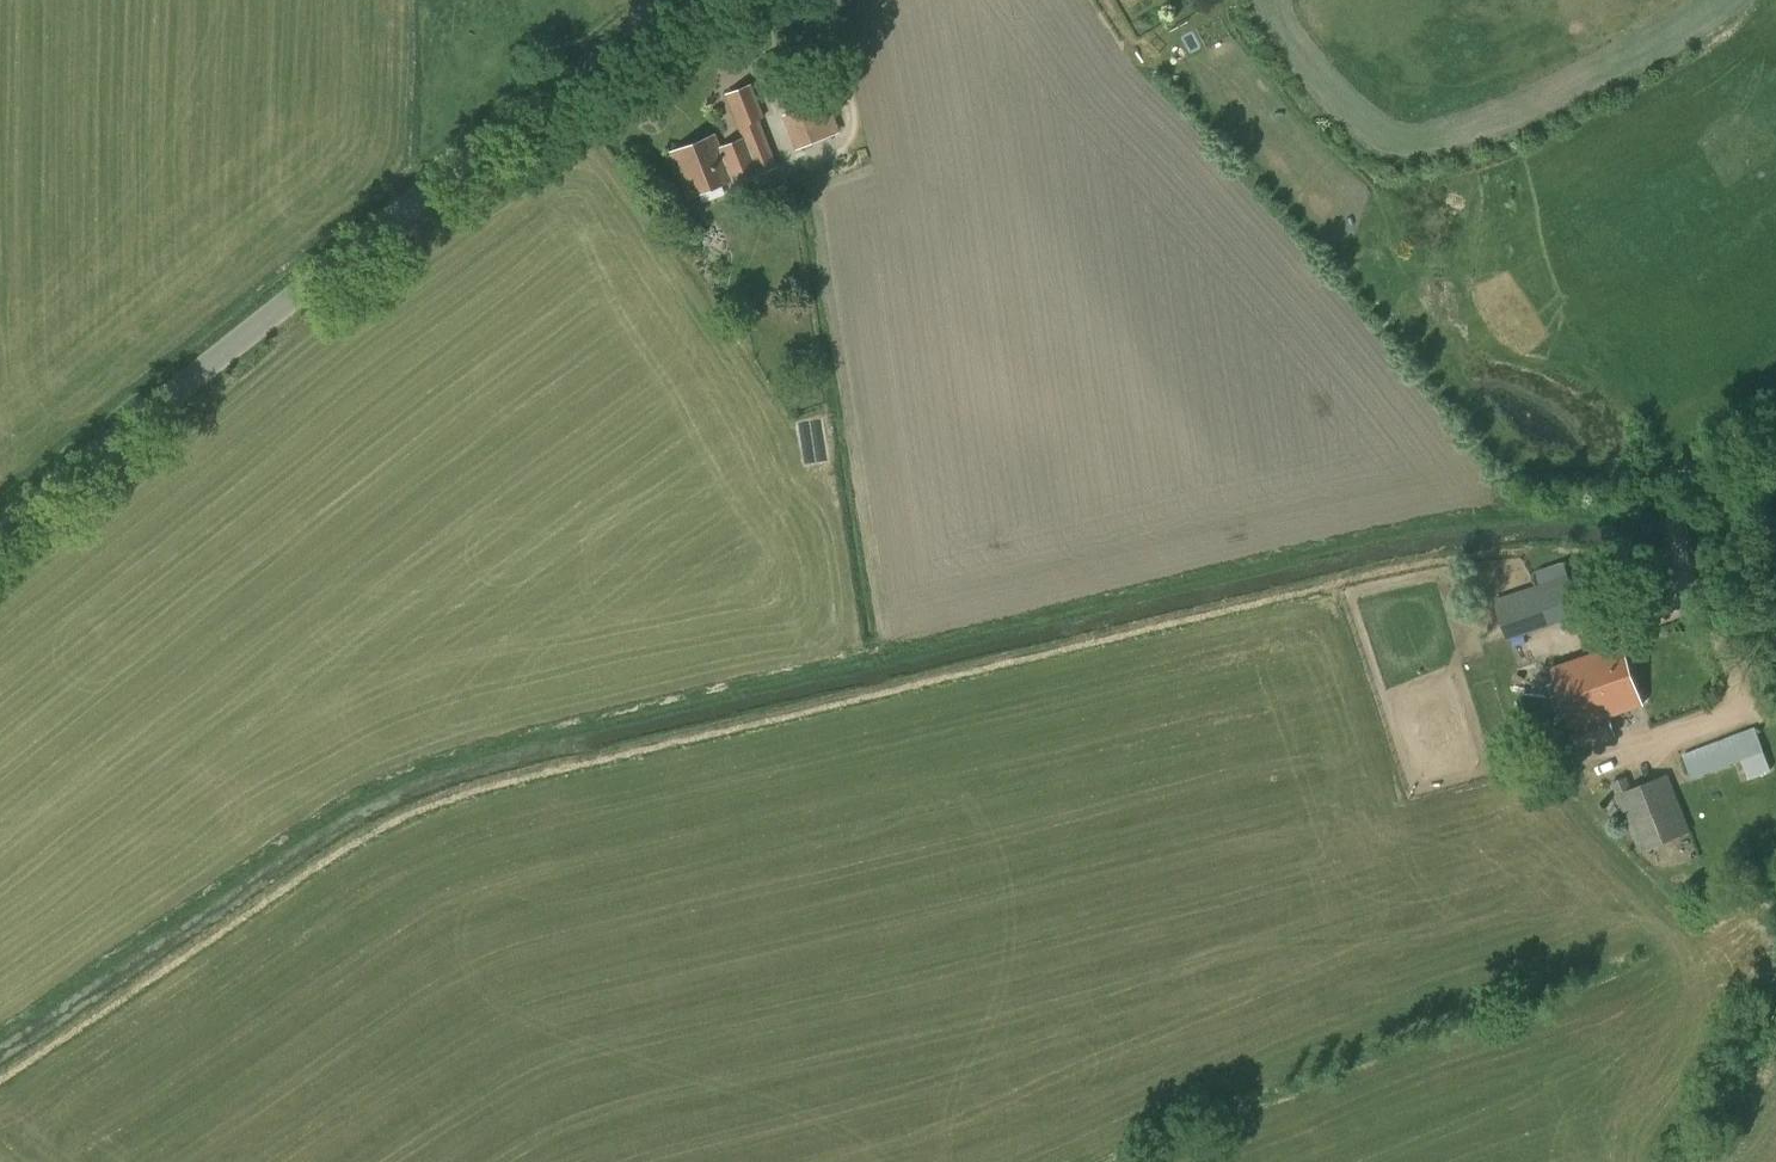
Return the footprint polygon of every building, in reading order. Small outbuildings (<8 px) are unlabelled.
[(777,167),(758,119),(763,117),(750,83),(724,93),(738,127),(742,137),(730,142),(719,146),(715,136),(670,153),(687,197),(731,180),(733,185),(760,174),(777,167)] [(826,97),(781,115),(795,149),(839,132),(826,97)] [(1568,575),(1494,598),(1508,639),(1580,613),(1568,575)] [(1552,667),(1578,746),(1616,733),(1610,716),(1644,704),(1624,643),(1552,667)] [(1764,750),(1755,727),(1683,754),(1693,778),(1742,759),(1750,778),(1772,769),(1764,750)] [(1612,782),(1640,852),(1692,831),(1669,773),(1632,788),(1627,776),(1612,782)]
